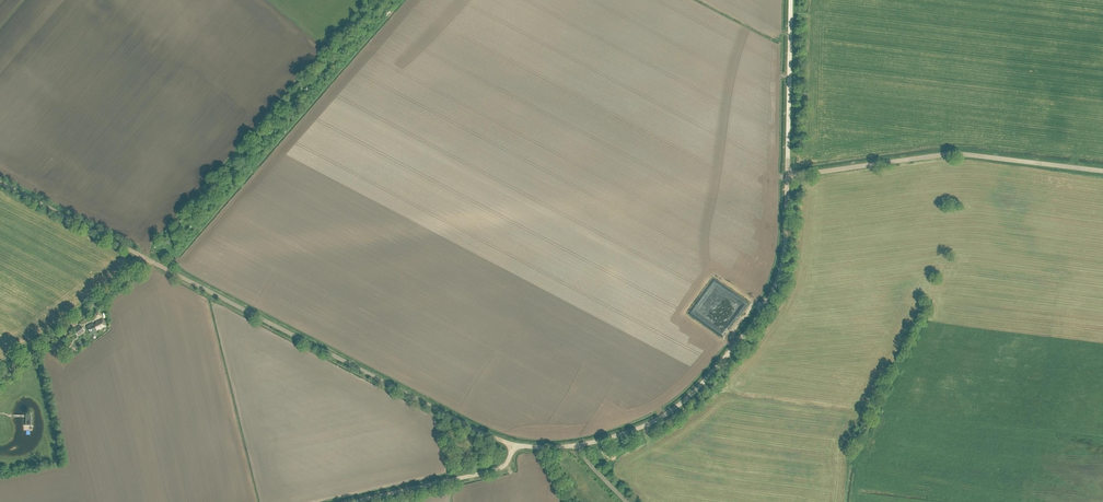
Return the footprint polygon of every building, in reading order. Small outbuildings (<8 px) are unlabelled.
[(716,323),(729,309),(724,305),(718,306),(716,309),(715,308),(717,306),(713,303),(706,304),(708,311),(711,310),(712,314),(707,315),(716,323)] [(92,316),(95,320),(99,317),(102,315),(99,311),(92,316)] [(90,334),(106,327),(102,319),(96,322),(97,324),(93,326),(92,324),(87,327),(90,334)]
